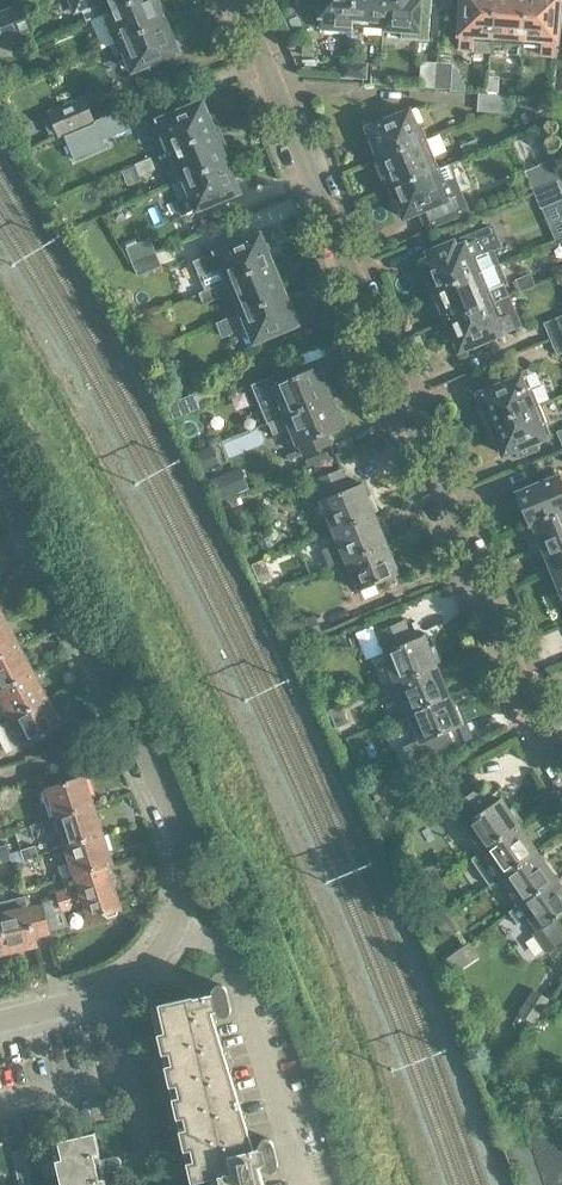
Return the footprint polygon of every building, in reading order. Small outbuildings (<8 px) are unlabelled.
[(76,9),(81,6),(88,21),(105,14),(140,0),(72,0),(76,9)] [(165,23),(156,0),(140,0),(105,14),(116,43),(165,23)] [(355,0),(323,0),(321,25),(337,26),(337,24),(353,25),(355,0)] [(385,0),(355,0),(353,25),(383,28),(385,0)] [(419,0),(416,0),(385,0),(383,28),(402,29),(402,31),(416,32),(419,0)] [(495,0),(463,0),(459,46),(473,47),(474,34),(492,35),(491,41),(492,41),(495,0)] [(492,41),(506,42),(506,36),(524,37),(527,0),(495,0),(492,41)] [(559,0),(527,0),(524,37),(523,43),(541,45),(541,52),(555,53),(559,0)] [(7,9),(18,36),(33,30),(22,3),(7,9)] [(18,36),(7,9),(0,12),(0,33),(4,42),(18,36)] [(165,23),(116,43),(121,55),(127,53),(134,69),(155,60),(159,68),(180,59),(165,23)] [(368,62),(343,60),(341,76),(367,78),(368,62)] [(434,89),(436,63),(420,62),(418,88),(434,89)] [(436,63),(434,89),(450,90),(452,64),(436,63)] [(554,65),(552,92),(561,93),(561,66),(554,65)] [(485,95),(497,95),(497,93),(498,93),(499,77),(486,76),(485,93),(486,93),(485,95)] [(497,95),(485,95),(477,94),(476,112),(504,115),(505,96),(497,95)] [(83,96),(43,112),(53,137),(94,121),(83,96)] [(167,151),(214,132),(201,99),(146,121),(153,139),(161,135),(167,151)] [(380,158),(428,138),(421,124),(416,126),(410,110),(368,128),(380,158)] [(126,129),(119,112),(65,134),(76,159),(105,147),(102,139),(126,129)] [(227,161),(214,132),(167,151),(179,181),(227,161)] [(428,138),(380,158),(392,187),(440,167),(428,138)] [(459,144),(464,157),(480,150),(475,138),(459,144)] [(159,167),(154,157),(138,163),(143,174),(159,167)] [(531,190),(557,179),(552,159),(523,171),(531,190)] [(184,214),(239,191),(227,161),(179,181),(172,184),(184,214)] [(440,168),(440,167),(392,187),(405,217),(422,209),(430,228),(468,213),(448,164),(440,168)] [(561,199),(561,197),(557,179),(531,190),(539,209),(561,199)] [(435,291),(499,264),(493,249),(500,246),(491,226),(428,252),(430,258),(423,261),(435,291)] [(205,257),(217,285),(218,287),(225,283),(279,261),(265,228),(216,248),(218,252),(205,257)] [(135,261),(159,251),(153,237),(129,247),(135,261)] [(159,251),(135,261),(141,275),(165,265),(159,251)] [(279,261),(225,283),(230,296),(235,294),(242,311),(291,290),(279,261)] [(447,320),(508,295),(503,284),(507,283),(499,264),(435,291),(447,320)] [(531,273),(516,279),(521,291),(536,285),(531,273)] [(207,303),(222,297),(218,287),(217,285),(202,291),(207,303)] [(291,290),(242,311),(243,312),(238,314),(244,327),(248,325),(254,340),(303,320),(291,290)] [(460,350),(514,328),(520,325),(508,295),(447,320),(460,350)] [(561,334),(561,315),(542,324),(549,339),(561,334)] [(237,331),(231,316),(219,321),(225,336),(237,331)] [(561,352),(561,334),(549,339),(556,355),(561,352)] [(268,420),(336,393),(324,363),(282,380),(279,372),(253,382),(268,420)] [(488,425),(533,406),(526,391),(532,389),(526,374),(480,394),(485,405),(480,407),(488,425)] [(195,393),(168,404),(174,418),(200,407),(195,393)] [(326,431),(348,422),(336,393),(268,420),(273,432),(291,425),(298,442),(299,442),(303,452),(330,441),(326,431)] [(539,422),(533,406),(488,425),(495,442),(499,440),(504,453),(550,434),(545,420),(539,422)] [(221,464),(212,443),(190,452),(200,474),(221,464)] [(211,477),(220,499),(249,488),(240,466),(211,477)] [(334,529),(374,512),(362,482),(350,487),(342,468),(316,479),(323,498),(321,499),(334,529)] [(534,523),(560,511),(561,511),(561,479),(560,475),(516,494),(529,525),(534,523)] [(561,571),(561,515),(560,511),(534,523),(556,574),(561,571)] [(374,512),(334,529),(346,560),(386,543),(374,515),(375,513),(374,512)] [(399,575),(386,543),(346,560),(359,591),(399,575)] [(265,558),(252,563),(260,581),(272,576),(265,558)] [(18,646),(5,619),(0,622),(0,655),(18,646)] [(397,683),(436,667),(436,665),(437,665),(424,635),(412,640),(405,621),(378,631),(386,651),(384,651),(397,683)] [(32,672),(18,646),(0,655),(0,689),(32,672)] [(409,713),(449,697),(436,667),(397,683),(409,713)] [(46,700),(32,672),(0,689),(0,693),(12,717),(46,700)] [(418,761),(450,748),(444,733),(460,726),(449,697),(409,713),(420,740),(411,743),(418,761)] [(12,717),(0,723),(0,725),(13,750),(60,726),(46,700),(12,717)] [(348,724),(340,706),(328,711),(335,729),(348,724)] [(466,764),(453,774),(460,784),(473,775),(466,764)] [(57,817),(94,806),(85,778),(48,789),(57,817)] [(483,849),(518,825),(519,825),(500,798),(488,806),(476,789),(454,804),(466,821),(465,822),(483,849)] [(66,846),(103,834),(94,806),(57,817),(66,846)] [(536,852),(518,825),(483,849),(501,876),(536,852)] [(63,880),(76,876),(106,866),(113,863),(103,834),(66,846),(72,862),(58,867),(63,880)] [(0,846),(0,862),(11,859),(7,844),(0,846)] [(23,860),(38,856),(35,846),(20,850),(23,860)] [(536,852),(501,876),(519,903),(554,879),(536,852)] [(38,856),(23,860),(26,871),(41,866),(38,856)] [(106,866),(63,880),(67,892),(57,895),(62,910),(84,903),(89,919),(106,914),(108,916),(117,914),(117,910),(120,909),(106,866)] [(519,903),(537,928),(532,932),(544,950),(561,938),(561,930),(554,918),(561,913),(561,891),(554,879),(519,903)] [(435,920),(447,913),(435,895),(423,903),(435,920)] [(18,949),(37,945),(35,939),(28,908),(28,907),(25,896),(0,902),(0,924),(6,952),(18,949)] [(28,908),(35,939),(50,936),(42,904),(28,908)] [(447,913),(435,920),(445,935),(457,928),(447,913)] [(438,949),(443,957),(449,953),(444,945),(438,949)] [(533,990),(511,1026),(525,1035),(528,1032),(531,1034),(536,1026),(534,1025),(550,1000),(533,990)] [(253,1166),(233,1170),(194,996),(152,1005),(164,1060),(159,1061),(161,1070),(166,1069),(172,1092),(166,1094),(168,1103),(173,1102),(179,1125),(174,1126),(176,1135),(181,1134),(186,1157),(181,1158),(183,1167),(188,1166),(192,1183),(212,1178),(214,1184),(258,1184),(253,1166)] [(99,1153),(95,1133),(52,1142),(61,1184),(107,1184),(105,1179),(99,1180),(93,1155),(99,1153)] [(14,1163),(25,1160),(23,1150),(11,1153),(14,1163)] [(16,1174),(28,1171),(25,1160),(14,1163),(16,1174)] [(28,1171),(16,1174),(19,1184),(30,1182),(28,1171)]
